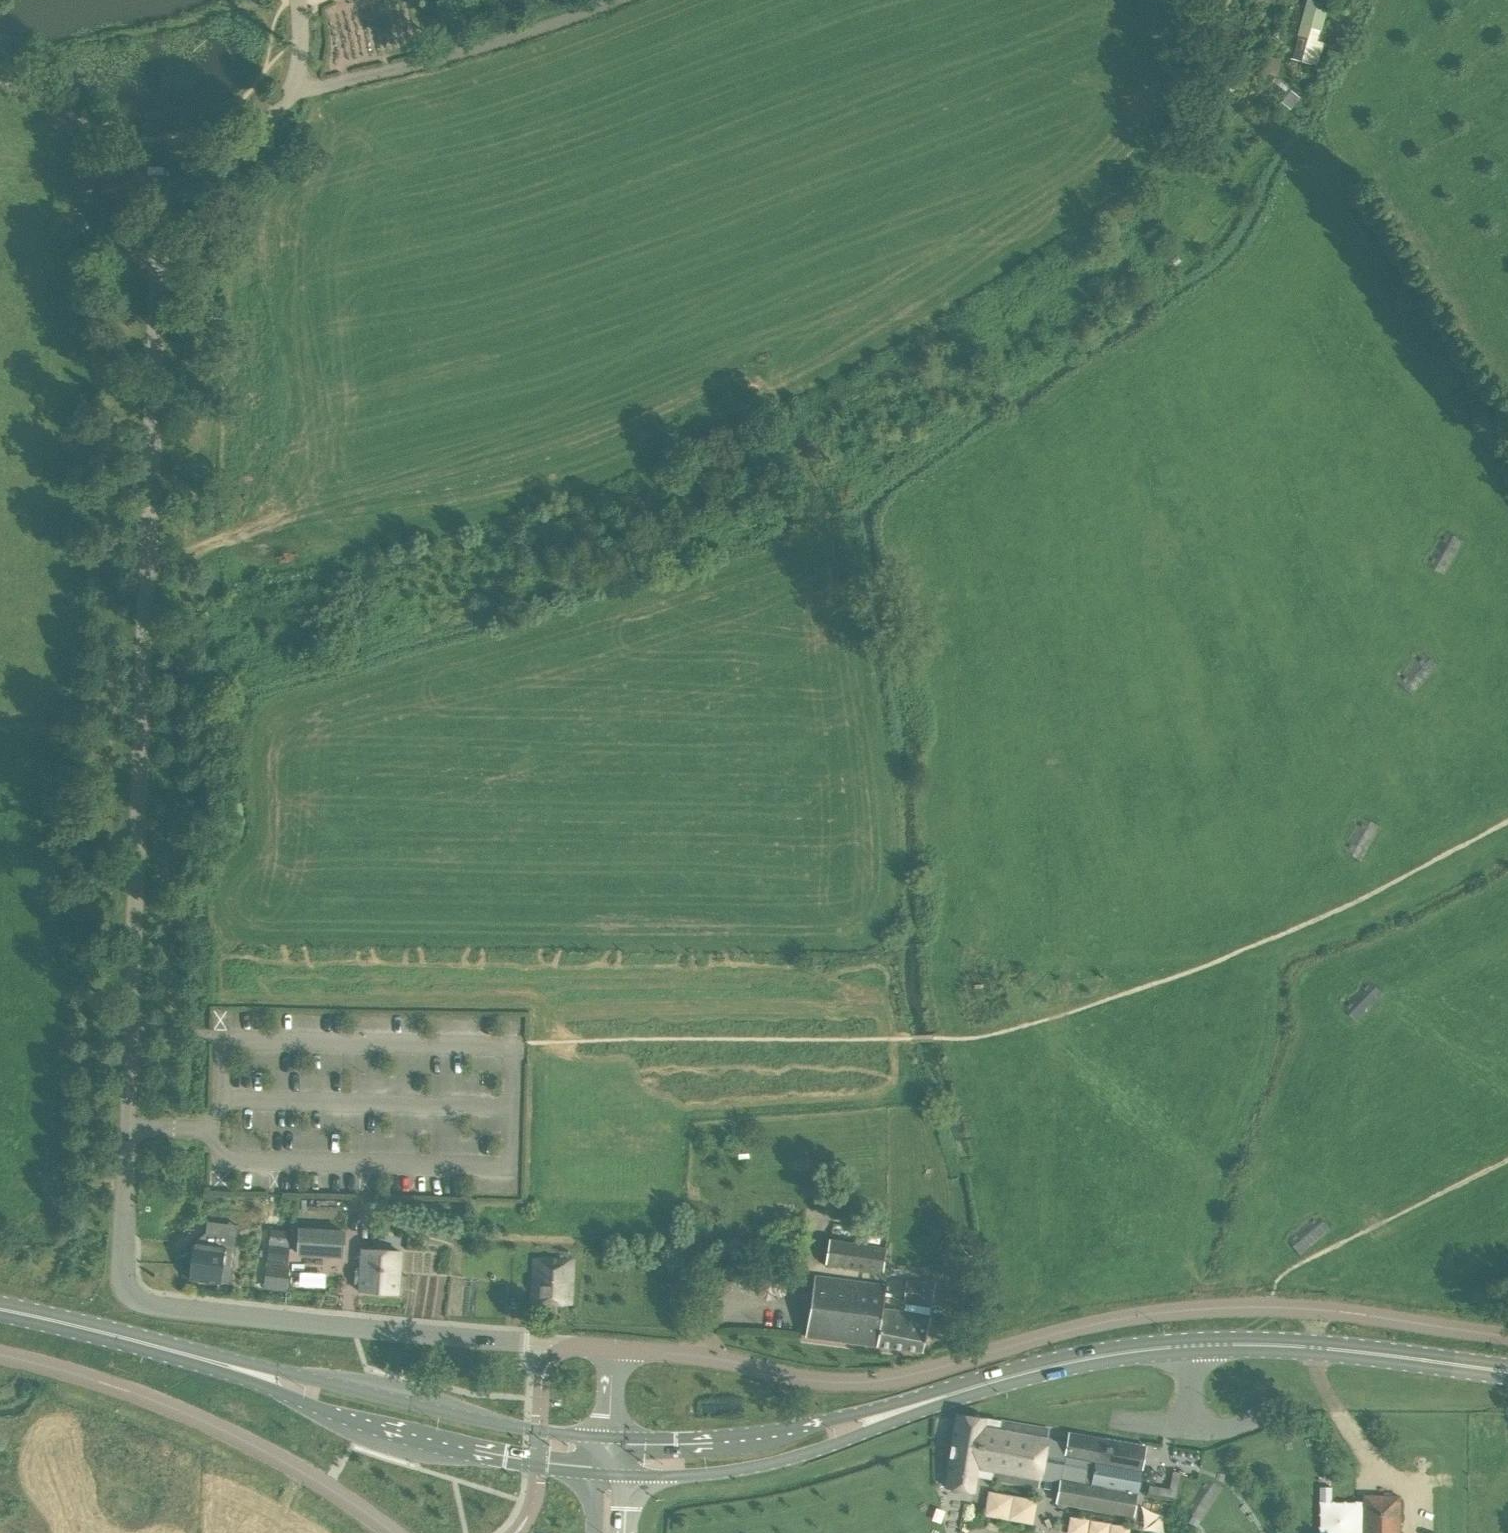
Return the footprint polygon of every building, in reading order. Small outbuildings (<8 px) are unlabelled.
[(1319,4),(1309,1),(1293,59),(1314,66),(1320,43),(1316,42),(1326,6),(1319,4)] [(1269,56),(1265,72),(1276,75),(1280,59),(1269,56)] [(1300,97),(1291,89),(1281,102),(1290,109),(1300,97)] [(1464,542),(1444,531),(1442,534),(1438,533),(1436,538),(1439,539),(1430,556),(1426,554),(1424,559),(1427,560),(1425,564),(1445,575),(1464,542)] [(1422,651),(1419,654),(1416,652),(1413,656),(1415,659),(1403,673),(1400,670),(1397,674),(1400,677),(1397,680),(1414,695),(1439,666),(1422,651)] [(1342,849),(1362,860),(1380,826),(1360,815),(1358,819),(1354,818),(1352,823),(1355,824),(1346,841),(1343,839),(1340,844),(1343,846),(1342,849)] [(1358,1018),(1383,991),(1370,978),(1344,1006),(1358,1018)] [(287,1241),(269,1239),(268,1251),(288,1254),(292,1224),(289,1224),(287,1241)] [(344,1231),(300,1229),(299,1253),(343,1256),(344,1231)] [(190,1277),(221,1280),(225,1246),(214,1245),(215,1233),(209,1232),(208,1243),(193,1242),(190,1277)] [(826,1263),(883,1272),(887,1246),(830,1237),(826,1263)] [(360,1290),(397,1293),(400,1250),(363,1248),(361,1270),(356,1269),(355,1281),(361,1282),(360,1290)] [(574,1259),(536,1257),(533,1300),(572,1302),(574,1259)] [(815,1275),(806,1334),(896,1347),(922,1350),(923,1349),(931,1314),(932,1304),(906,1301),(905,1310),(882,1307),(887,1284),(815,1275)] [(908,1280),(906,1301),(932,1304),(934,1283),(908,1280)] [(958,1412),(946,1485),(974,1490),(977,1475),(1040,1485),(1041,1478),(1050,1480),(1060,1481),(1056,1502),(1134,1516),(1139,1490),(1134,1489),(1137,1470),(1141,1471),(1145,1445),(1070,1432),(1068,1440),(1048,1436),(1049,1428),(958,1412)] [(1181,1472),(1173,1471),(1170,1488),(1149,1485),(1148,1492),(1176,1497),(1181,1472)] [(1225,1490),(1206,1477),(1203,1481),(1200,1479),(1197,1484),(1200,1486),(1190,1502),(1187,1500),(1184,1504),(1188,1506),(1185,1510),(1205,1522),(1225,1490)] [(1034,1521),(1039,1497),(991,1488),(986,1512),(1034,1521)] [(1363,1494),(1363,1532),(1399,1532),(1399,1495),(1363,1494)] [(1132,1522),(1071,1515),(1069,1532),(1131,1532),(1132,1522)]
